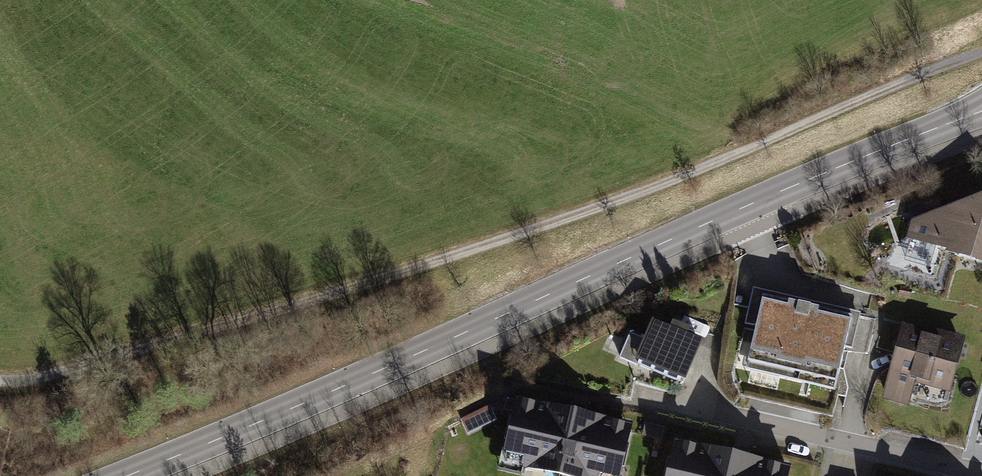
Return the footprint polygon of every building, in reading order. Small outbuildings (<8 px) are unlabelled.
[(908,218),(902,240),(981,261),(981,191),(908,218)] [(854,316),(756,293),(740,359),(838,382),(854,316)] [(698,332),(648,314),(632,356),(682,375),(698,332)] [(961,337),(899,323),(881,398),(910,404),(915,380),(950,387),(961,337)] [(513,394),(499,462),(567,475),(621,475),(633,419),(513,394)] [(672,437),(663,475),(786,475),(789,463),(672,437)]
